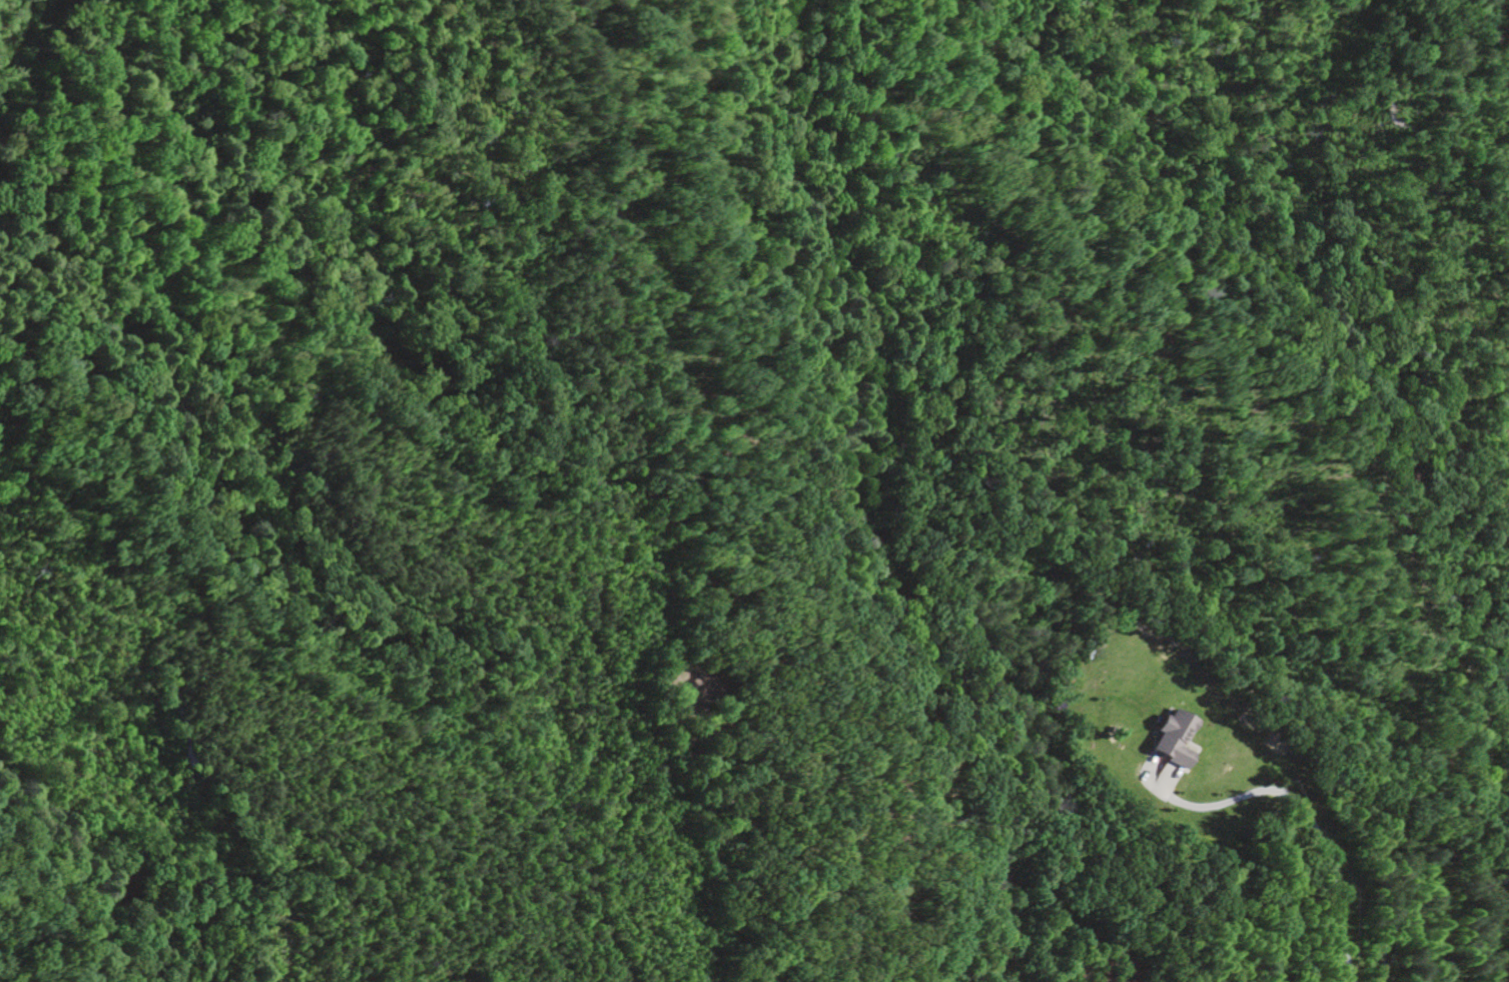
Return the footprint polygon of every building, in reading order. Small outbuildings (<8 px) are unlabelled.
[(1145,754),(1181,772),(1189,755),(1178,750),(1191,724),(1167,712),(1163,720),(1158,717),(1150,733),(1155,735),(1145,754)] [(1161,762),(1147,756),(1138,777),(1152,783),(1161,762)]
